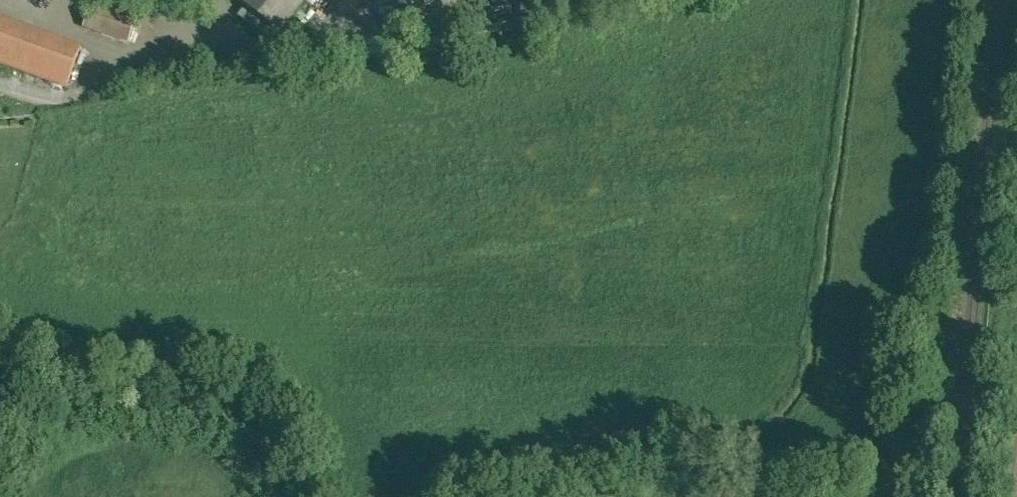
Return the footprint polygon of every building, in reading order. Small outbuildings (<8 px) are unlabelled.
[(240,1),(279,33),(306,0),(241,0),(240,1)] [(136,21),(93,6),(86,26),(130,41),(136,21)] [(0,18),(0,63),(67,87),(82,47),(0,18)]
